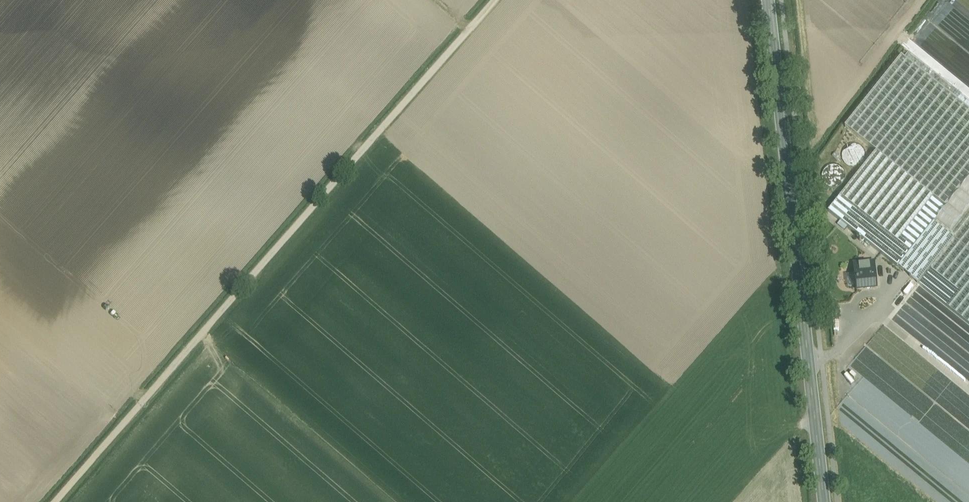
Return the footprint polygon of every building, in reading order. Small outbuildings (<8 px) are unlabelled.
[(828,212),(898,268),(968,181),(968,111),(902,57),(845,127),(877,152),(828,212)] [(898,268),(919,284),(955,239),(950,235),(968,211),(968,181),(898,268)] [(968,250),(968,211),(950,235),(955,239),(968,250)] [(955,239),(919,284),(968,325),(968,250),(955,239)] [(875,262),(854,264),(857,291),(877,289),(875,262)] [(883,325),(874,336),(881,341),(888,334),(896,341),(898,338),(883,325)]
